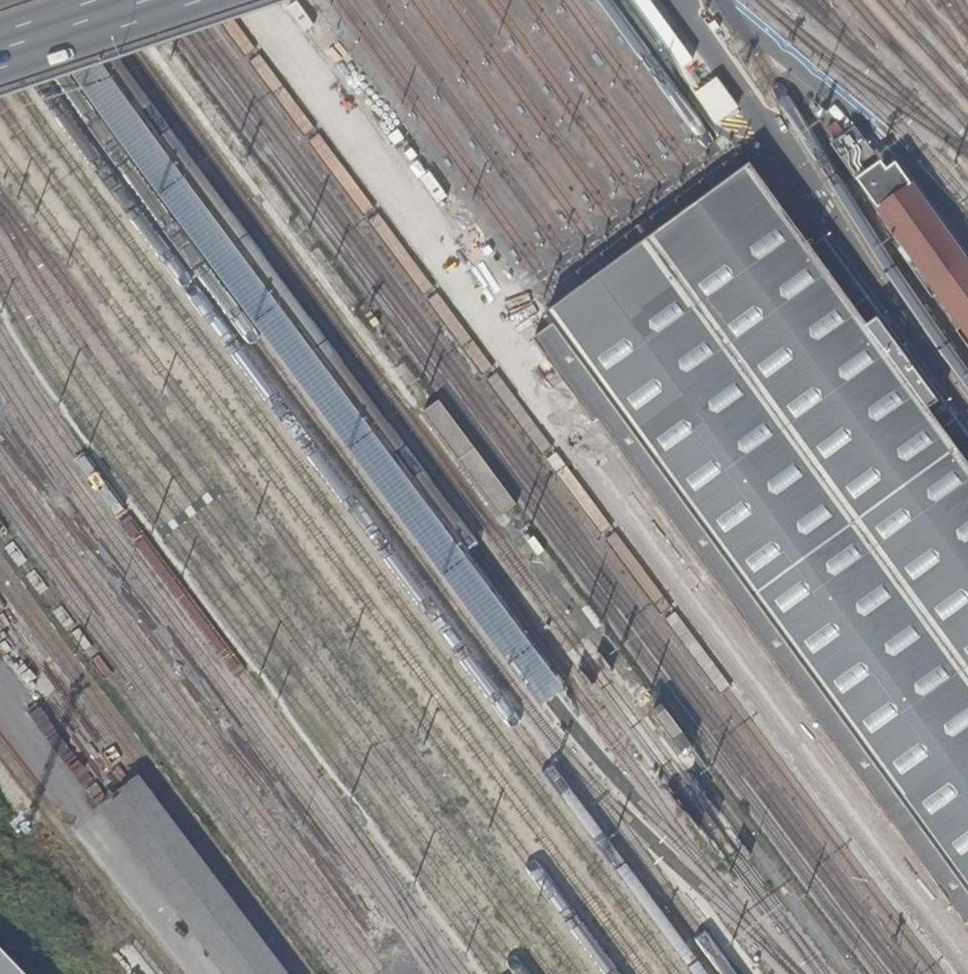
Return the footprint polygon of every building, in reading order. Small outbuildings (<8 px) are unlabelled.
[(857,176),(886,156),(826,107),(812,116),(857,176)] [(742,162),(540,310),(967,894),(967,471),(742,162)] [(866,189),(886,218),(919,196),(898,165),(866,189)] [(886,218),(967,333),(967,264),(919,196),(886,218)] [(431,403),(414,417),(493,521),(510,507),(431,403)] [(635,683),(620,694),(634,712),(649,701),(635,683)] [(658,714),(646,724),(675,761),(688,751),(658,714)] [(142,778),(102,808),(226,973),(288,973),(142,778)] [(0,945),(0,973),(27,973),(0,945)]
